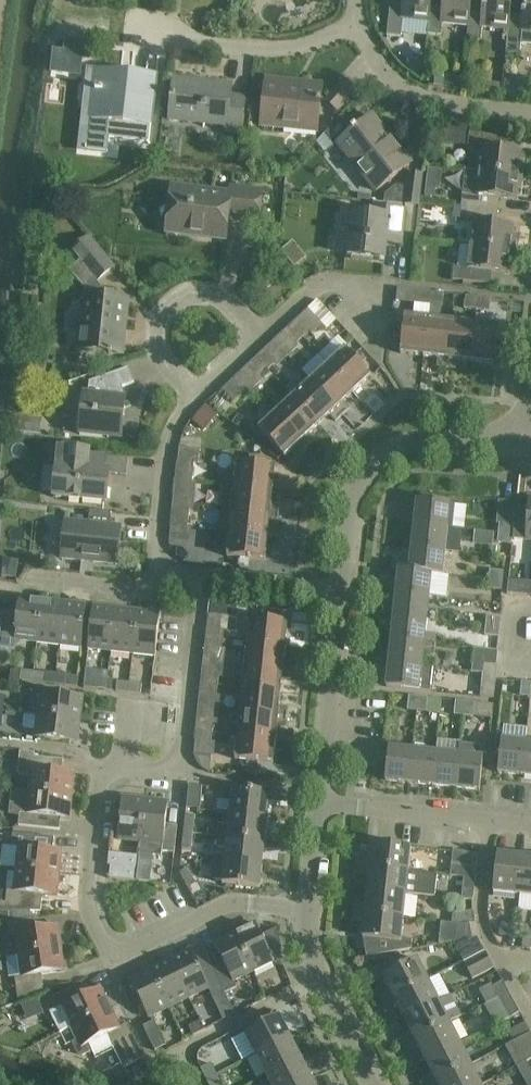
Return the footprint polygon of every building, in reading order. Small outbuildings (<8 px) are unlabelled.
[(430,8),(431,0),(404,0),(404,5),(391,3),(387,37),(401,38),(403,20),(429,22),(430,8)] [(469,27),(470,12),(471,0),(444,0),(443,9),(430,8),(429,22),(427,35),(442,37),(443,24),(469,27)] [(508,31),(510,16),(512,0),(485,0),(483,13),(470,12),(469,27),(467,39),(481,41),(483,28),(508,31)] [(523,18),(510,16),(508,31),(506,55),(520,56),(521,45),(530,46),(530,0),(525,0),(523,18)] [(109,139),(149,143),(151,126),(152,126),(157,78),(103,72),(101,89),(95,88),(91,119),(88,152),(107,154),(109,139)] [(242,134),(243,121),(245,99),(231,98),(232,87),(174,80),(170,121),(227,127),(226,132),(242,134)] [(262,125),(261,129),(317,135),(323,87),(266,81),(264,105),(263,108),(262,125)] [(338,111),(341,108),(356,92),(343,81),(329,97),(326,100),(338,111)] [(356,97),(344,116),(352,121),(364,102),(356,97)] [(253,104),(251,124),(262,125),(263,108),(264,105),(253,104)] [(343,115),(326,135),(335,147),(338,145),(376,192),(393,179),(410,165),(372,117),(355,131),(343,115)] [(465,146),(468,127),(450,125),(447,144),(465,146)] [(481,148),(479,172),(522,177),(524,161),(521,161),(522,152),(500,150),(502,137),(469,134),(468,147),(481,148)] [(428,169),(425,196),(434,197),(435,187),(437,170),(428,169)] [(461,207),(494,211),(495,198),(516,201),(517,191),(521,192),(522,177),(479,172),(479,173),(465,171),(463,195),(454,194),(453,206),(455,207),(461,207)] [(408,185),(396,183),(385,193),(385,200),(407,202),(419,204),(423,173),(409,172),(408,185)] [(260,217),(262,195),(263,190),(230,186),(229,193),(172,186),(167,233),(226,241),(229,213),(260,217)] [(402,238),(405,216),(405,213),(411,214),(410,219),(417,220),(419,204),(407,202),(406,206),(373,203),(372,216),(352,214),(348,257),(385,260),(387,236),(402,238)] [(492,223),(494,211),(461,207),(455,207),(454,220),(473,222),(471,245),(514,250),(516,235),(513,235),(514,226),(492,223)] [(85,289),(84,296),(79,350),(110,353),(109,355),(112,355),(112,354),(122,355),(126,313),(128,300),(114,299),(114,292),(103,291),(96,283),(115,268),(101,251),(90,238),(71,253),(80,263),(70,272),(85,289)] [(490,285),(492,272),(508,274),(509,265),(513,265),(514,250),(471,245),(468,269),(454,268),(453,281),(490,285)] [(268,289),(277,281),(269,272),(259,280),(268,289)] [(397,302),(418,304),(430,306),(432,293),(398,289),(397,302)] [(432,293),(430,306),(442,307),(444,294),(432,293)] [(477,311),(478,298),(466,297),(465,309),(477,311)] [(478,298),(477,311),(489,312),(491,300),(478,298)] [(401,355),(425,357),(429,319),(427,319),(405,317),(404,328),(396,327),(394,338),(403,339),(401,355)] [(429,319),(425,357),(439,359),(438,368),(447,369),(452,322),(429,319)] [(291,326),(303,339),(309,333),(298,320),(291,326)] [(452,322),(447,369),(456,370),(457,361),(471,363),(475,325),(452,322)] [(475,325),(471,363),(495,365),(497,350),(505,350),(506,340),(498,339),(499,327),(477,324),(475,325)] [(303,339),(291,326),(284,332),(296,345),(303,339)] [(345,349),(329,364),(328,365),(354,393),(371,377),(360,365),(367,360),(359,352),(353,358),(345,349)] [(257,358),(269,371),(275,365),(263,352),(257,358)] [(269,371),(257,358),(250,364),(262,377),(269,371)] [(310,382),(343,416),(349,410),(344,403),(354,393),(328,365),(310,382)] [(84,394),(79,441),(109,440),(109,435),(122,434),(126,399),(121,398),(119,389),(135,384),(129,369),(90,383),(90,394),(84,394)] [(343,416),(310,382),(293,397),(320,426),(330,416),(336,422),(343,416)] [(241,397),(229,384),(222,390),(234,403),(241,397)] [(276,413),(309,448),(315,442),(309,435),(320,426),(293,397),(276,413)] [(207,405),(193,422),(204,432),(218,415),(207,405)] [(309,448),(276,413),(259,430),(285,458),(296,448),(302,454),(309,448)] [(16,415),(15,432),(40,434),(41,417),(16,415)] [(54,497),(85,501),(107,503),(109,474),(127,476),(128,461),(89,457),(90,453),(68,451),(60,450),(58,466),(57,466),(54,497)] [(235,487),(273,491),(276,467),(260,466),(261,457),(250,456),(249,464),(237,463),(235,485),(235,487)] [(177,463),(175,481),(193,482),(195,465),(177,463)] [(221,509),(232,510),(279,515),(280,506),(272,505),(273,491),(235,487),(223,486),(221,509)] [(515,508),(513,540),(530,541),(530,498),(529,498),(528,509),(515,508)] [(448,528),(450,504),(417,501),(415,525),(448,528)] [(513,540),(515,508),(515,503),(499,501),(497,523),(497,525),(500,525),(497,543),(511,545),(512,540),(513,540)] [(170,527),(188,529),(190,511),(172,509),(170,527)] [(278,525),(279,515),(232,510),(230,534),(268,538),(270,524),(278,525)] [(112,513),(90,511),(89,524),(65,521),(61,560),(117,566),(121,527),(110,526),(112,513)] [(448,528),(415,525),(412,548),(445,552),(461,553),(464,530),(448,528)] [(170,527),(169,542),(190,544),(192,529),(188,529),(170,527)] [(266,561),(268,538),(230,534),(230,536),(227,557),(239,559),(238,567),(249,568),(250,560),(266,561)] [(432,574),(443,576),(445,552),(412,548),(410,571),(432,574)] [(507,549),(506,570),(520,571),(521,550),(507,549)] [(399,570),(397,594),(429,597),(432,574),(410,571),(399,570)] [(490,571),(488,589),(502,591),(504,572),(490,571)] [(530,596),(530,583),(509,581),(508,594),(530,596)] [(429,597),(397,594),(394,617),(427,620),(429,597)] [(516,618),(519,598),(505,596),(502,616),(516,618)] [(15,641),(37,644),(42,601),(20,598),(15,641)] [(60,646),(64,604),(42,601),(37,644),(60,646)] [(82,649),(84,628),(87,606),(64,604),(60,646),(82,649)] [(116,609),(93,607),(88,649),(111,652),(116,609)] [(133,654),(138,612),(116,609),(111,652),(133,654)] [(156,657),(160,621),(160,614),(138,612),(133,654),(156,657)] [(248,643),(286,647),(289,623),(273,621),(274,613),(263,612),(262,620),(250,619),(248,641),(248,643)] [(207,629),(206,638),(223,640),(224,631),(228,632),(230,617),(228,617),(211,615),(210,615),(208,629),(207,629)] [(497,651),(501,619),(476,616),(474,627),(473,627),(471,648),(497,651)] [(392,640),(424,644),(436,645),(438,622),(427,620),(394,617),(392,640)] [(206,638),(205,647),(222,649),(223,640),(206,638)] [(422,667),(423,655),(434,657),(436,645),(424,644),(392,640),(389,664),(422,667)] [(245,666),(292,671),(293,662),(285,661),(286,647),(248,643),(245,666)] [(483,673),(497,675),(499,652),(497,651),(471,648),(471,649),(475,650),(472,673),(483,674),(483,673)] [(134,661),(132,671),(155,674),(157,665),(134,661)] [(433,668),(422,667),(389,664),(387,688),(431,692),(433,668)] [(291,680),(292,671),(245,666),(243,689),(281,693),(283,679),(291,680)] [(11,670),(10,686),(20,687),(21,682),(22,671),(11,670)] [(21,682),(33,683),(34,673),(22,671),(21,682)] [(34,673),(33,683),(45,684),(47,674),(34,673)] [(483,674),(482,683),(480,697),(494,699),(496,685),(497,675),(483,673),(483,674)] [(78,688),(79,678),(66,676),(65,687),(78,688)] [(201,685),(218,687),(219,678),(202,676),(201,685)] [(97,690),(98,680),(85,678),(84,689),(97,690)] [(129,694),(130,684),(118,682),(116,692),(129,694)] [(530,697),(530,683),(522,683),(520,696),(530,697)] [(130,684),(129,694),(141,695),(142,685),(130,684)] [(218,687),(201,685),(200,694),(217,696),(218,687)] [(280,708),(281,693),(243,689),(241,713),(287,718),(288,709),(280,708)] [(33,707),(34,693),(19,693),(19,706),(33,707)] [(40,693),(38,716),(80,720),(83,698),(40,693)] [(417,711),(418,698),(409,697),(408,710),(417,711)] [(418,698),(417,711),(427,712),(428,699),(418,698)] [(428,699),(427,712),(440,714),(442,700),(428,699)] [(464,717),(465,703),(456,702),(454,716),(464,717)] [(465,703),(464,717),(492,719),(493,705),(465,703)] [(238,736),(276,740),(278,726),(286,727),(287,718),(241,713),(238,736)] [(80,720),(38,716),(25,714),(23,727),(27,730),(36,731),(35,738),(78,743),(80,720)] [(196,731),(213,733),(214,725),(197,723),(196,731)] [(213,733),(196,731),(195,741),(212,743),(213,733)] [(274,764),(276,740),(238,736),(238,739),(236,760),(247,761),(246,769),(257,771),(258,762),(274,764)] [(498,774),(522,776),(525,743),(502,741),(498,774)] [(522,776),(530,777),(530,744),(525,743),(522,776)] [(480,791),(483,758),(485,748),(460,745),(459,756),(456,789),(480,791)] [(410,784),(413,751),(389,748),(385,781),(410,784)] [(433,786),(436,753),(413,751),(410,784),(433,786)] [(19,776),(31,778),(30,792),(72,797),(75,774),(52,772),(53,760),(35,758),(35,754),(21,753),(19,776)] [(456,789),(459,756),(436,753),(433,786),(456,789)] [(212,757),(195,755),(197,762),(203,769),(210,773),(212,757)] [(200,810),(203,787),(189,785),(187,808),(200,810)] [(268,818),(270,794),(226,789),(224,803),(231,804),(230,814),(268,818)] [(70,819),(72,797),(30,792),(29,793),(12,792),(10,816),(19,817),(19,826),(46,829),(47,817),(70,819)] [(118,840),(141,843),(146,800),(123,798),(118,840)] [(175,854),(178,827),(166,825),(168,803),(146,800),(141,843),(140,855),(161,857),(162,852),(175,854)] [(208,835),(265,841),(268,818),(230,814),(229,827),(209,825),(208,835)] [(184,833),(193,834),(195,817),(186,816),(184,833)] [(193,834),(184,833),(182,849),(191,850),(193,834)] [(17,870),(59,874),(62,852),(53,851),(55,839),(13,834),(12,847),(19,848),(17,870)] [(263,865),(265,841),(208,835),(207,836),(218,838),(217,849),(226,850),(225,861),(263,865)] [(409,872),(409,870),(411,848),(373,844),(371,859),(360,857),(359,866),(409,872)] [(453,852),(450,877),(464,878),(476,879),(478,856),(467,855),(467,854),(453,852)] [(515,907),(516,895),(517,895),(521,857),(498,855),(494,893),(507,894),(505,906),(515,907)] [(530,897),(530,858),(521,857),(517,895),(530,897)] [(215,881),(223,882),(223,885),(260,889),(263,865),(225,861),(213,860),(212,876),(215,881)] [(110,879),(137,882),(138,869),(111,866),(110,879)] [(368,891),(406,895),(409,872),(359,866),(358,876),(370,877),(368,891)] [(188,869),(180,874),(187,887),(195,883),(188,869)] [(59,874),(17,870),(15,891),(7,890),(7,892),(6,903),(0,903),(0,913),(10,913),(30,912),(42,912),(43,895),(57,897),(59,874)] [(473,901),(474,891),(476,879),(464,878),(462,900),(473,901)] [(354,913),(404,919),(406,895),(368,891),(367,906),(355,905),(354,913)] [(426,902),(426,913),(453,914),(453,903),(426,902)] [(473,911),(462,913),(453,915),(453,924),(462,926),(470,925),(475,924),(473,911)] [(19,955),(61,949),(58,927),(35,930),(34,918),(30,918),(30,912),(10,913),(10,921),(6,922),(9,935),(16,934),(19,955)] [(404,919),(354,913),(353,922),(364,924),(363,938),(367,958),(412,950),(413,940),(401,939),(403,921),(404,919)] [(255,923),(235,933),(253,972),(281,959),(277,929),(262,936),(255,923)] [(453,943),(473,940),(470,925),(462,926),(453,924),(442,923),(440,945),(453,943)] [(511,946),(512,937),(513,937),(514,926),(501,925),(500,936),(501,936),(500,945),(511,946)] [(224,964),(214,969),(223,990),(225,994),(237,988),(234,982),(253,972),(235,933),(214,943),(224,964)] [(524,938),(522,949),(530,950),(530,939),(524,938)] [(464,963),(485,953),(478,939),(473,940),(453,943),(464,963)] [(15,978),(19,1004),(45,995),(42,975),(65,972),(61,949),(19,955),(6,957),(9,979),(15,978)] [(191,950),(170,960),(189,999),(192,1005),(223,990),(214,969),(212,965),(201,971),(191,950)] [(494,969),(491,963),(485,953),(464,963),(473,981),(494,969)] [(170,960),(151,970),(169,1008),(189,999),(170,960)] [(417,960),(403,967),(383,977),(390,991),(379,996),(384,1004),(428,981),(417,960)] [(149,1018),(169,1008),(151,970),(130,980),(149,1018)] [(398,1007),(405,1020),(439,1002),(428,981),(384,1004),(388,1012),(398,1007)] [(499,998),(509,993),(503,982),(493,987),(499,998)] [(55,997),(50,1000),(56,1010),(50,1013),(60,1034),(72,1028),(111,1009),(101,988),(80,998),(75,987),(55,997)] [(509,993),(499,998),(505,1009),(515,1004),(509,993)] [(405,1046),(450,1023),(462,1017),(451,996),(439,1002),(405,1020),(411,1032),(401,1038),(405,1046)] [(229,1003),(218,1008),(224,1021),(235,1015),(229,1003)] [(111,1009),(72,1028),(79,1041),(73,1044),(78,1055),(83,1057),(93,1053),(95,1057),(114,1048),(124,1069),(144,1059),(127,1026),(120,1029),(111,1009)] [(279,1016),(245,1034),(256,1055),(290,1038),(279,1016)] [(154,1021),(143,1027),(155,1051),(166,1046),(154,1021)] [(200,1022),(189,1028),(194,1036),(205,1031),(200,1022)] [(420,1049),(426,1062),(460,1044),(450,1023),(405,1046),(409,1054),(420,1049)] [(525,1023),(508,1032),(514,1042),(530,1034),(525,1023)] [(527,1063),(530,1061),(530,1034),(514,1042),(514,1043),(506,1047),(517,1067),(527,1063)] [(256,1055),(267,1076),(300,1059),(290,1038),(256,1055)] [(426,1062),(432,1074),(422,1080),(425,1084),(432,1084),(471,1065),(460,1044),(426,1062)] [(311,1080),(300,1059),(267,1076),(271,1084),(301,1084),(311,1080)] [(132,1084),(152,1075),(146,1063),(126,1074),(121,1076),(126,1084),(132,1084)] [(527,1063),(517,1067),(522,1077),(527,1084),(530,1084),(530,1070),(527,1063)] [(207,1080),(217,1075),(211,1064),(201,1069),(207,1080)] [(432,1084),(481,1084),(471,1065),(432,1084)] [(102,1084),(125,1084),(119,1075),(102,1084)] [(207,1080),(210,1084),(222,1084),(217,1075),(207,1080)]
